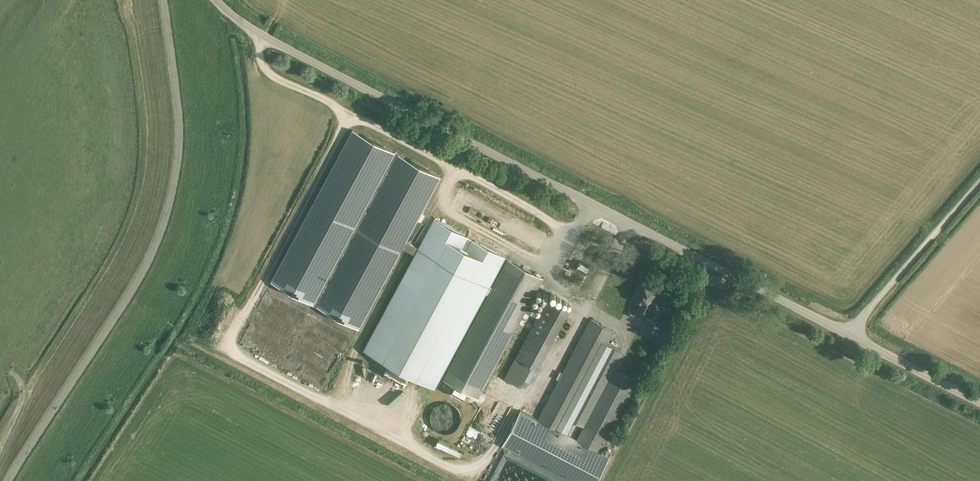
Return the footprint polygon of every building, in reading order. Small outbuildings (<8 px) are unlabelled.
[(353,130),(271,282),(359,329),(402,248),(415,255),(419,248),(415,246),(406,241),(412,230),(440,177),(353,130)] [(656,291),(640,283),(632,299),(639,303),(635,312),(645,318),(654,301),(652,300),(656,291)] [(504,449),(573,480),(600,480),(612,456),(603,452),(637,378),(619,370),(627,352),(608,343),(615,329),(589,317),(542,419),(522,410),(504,449)] [(672,331),(664,327),(658,338),(655,343),(664,347),(672,331)] [(453,429),(463,407),(438,396),(427,419),(432,421),(433,420),(453,429)] [(494,437),(499,425),(476,416),(471,428),(494,437)]
